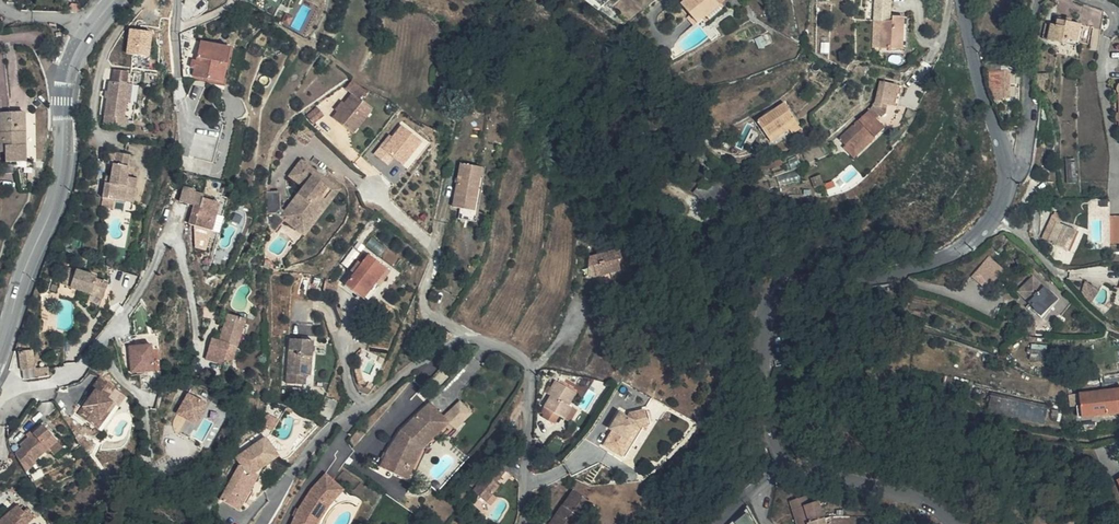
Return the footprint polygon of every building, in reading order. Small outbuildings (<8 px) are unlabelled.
[(589,4),(594,9),(602,3),(600,0),(594,0),(589,4)] [(609,11),(604,3),(595,10),(601,18),(609,11)] [(670,27),(682,42),(688,48),(697,41),(699,43),(711,32),(698,15),(691,8),(670,27)] [(698,15),(711,32),(721,24),(707,8),(698,15)] [(1069,41),(1077,42),(1080,31),(1081,25),(1059,20),(1059,25),(1053,25),(1051,29),(1048,40),(1067,46),(1069,41)] [(871,37),(886,38),(887,25),(872,24),(871,26),(865,25),(864,36),(871,37)] [(1081,25),(1080,31),(1092,34),(1093,28),(1081,25)] [(1048,40),(1051,29),(1045,28),(1042,38),(1048,40)] [(131,29),(128,53),(149,56),(152,32),(131,29)] [(886,38),(871,37),(871,40),(877,41),(876,70),(899,71),(900,38),(886,38)] [(684,52),(688,48),(682,42),(678,46),(684,52)] [(194,61),(190,83),(192,84),(191,93),(188,93),(187,101),(211,105),(216,78),(223,69),(224,66),(194,61)] [(130,70),(116,69),(115,77),(128,79),(130,70)] [(216,106),(223,69),(216,78),(211,105),(216,106)] [(1008,70),(993,71),(994,101),(1009,100),(1008,70)] [(1050,83),(1050,72),(1038,72),(1038,91),(1047,91),(1047,83),(1050,83)] [(127,114),(129,98),(131,79),(128,79),(115,77),(112,77),(105,122),(128,124),(130,114),(127,114)] [(873,134),(878,138),(887,129),(876,120),(881,115),(884,116),(887,115),(888,114),(888,112),(887,109),(888,105),(899,107),(903,86),(882,81),(878,101),(841,139),(849,147),(853,144),(858,149),(873,134)] [(184,92),(188,93),(191,93),(192,84),(190,83),(185,83),(184,92)] [(335,116),(354,132),(374,110),(355,94),(335,116)] [(326,114),(319,106),(309,114),(315,122),(326,114)] [(26,110),(3,111),(4,130),(2,132),(3,151),(9,151),(9,162),(28,161),(26,110)] [(304,122),(294,133),(307,144),(317,133),(304,122)] [(402,125),(383,148),(381,146),(375,153),(388,164),(394,157),(402,164),(421,141),(402,125)] [(755,157),(782,133),(778,126),(748,143),(755,157)] [(789,147),(782,133),(755,157),(759,163),(777,154),(789,147)] [(853,144),(849,147),(847,150),(857,159),(862,154),(878,138),(873,134),(858,149),(853,144)] [(383,148),(391,138),(389,136),(381,146),(383,148)] [(789,147),(777,154),(781,158),(792,152),(789,147)] [(127,187),(134,188),(136,179),(128,177),(131,162),(128,162),(130,154),(118,152),(116,162),(114,161),(111,180),(104,179),(101,195),(109,197),(125,200),(127,187)] [(267,191),(268,213),(279,212),(288,218),(297,225),(304,218),(312,220),(334,189),(315,175),(319,170),(304,159),(293,174),(307,184),(297,199),(301,203),(295,211),(290,208),(288,210),(283,207),(282,191),(267,191)] [(464,162),(455,205),(462,207),(459,217),(480,221),(482,211),(476,210),(482,179),(485,166),(464,162)] [(343,187),(319,170),(315,175),(334,189),(312,220),(304,218),(297,225),(309,234),(343,187)] [(476,210),(482,211),(488,180),(482,179),(476,210)] [(127,187),(125,200),(132,201),(134,188),(127,187)] [(125,200),(109,197),(107,207),(122,210),(125,200)] [(297,199),(290,208),(295,211),(301,203),(297,199)] [(190,208),(191,206),(179,202),(174,217),(186,221),(190,208)] [(198,210),(190,208),(186,221),(189,222),(193,223),(196,214),(198,210)] [(1059,222),(1064,225),(1067,216),(1055,211),(1051,219),(1059,222)] [(279,230),(288,218),(279,212),(268,213),(274,226),(279,230)] [(215,220),(196,214),(193,223),(189,222),(183,239),(202,245),(204,238),(209,239),(215,220)] [(1059,222),(1051,219),(1049,227),(1056,231),(1059,222)] [(1056,231),(1049,227),(1043,239),(1050,242),(1049,244),(1069,253),(1079,232),(1064,225),(1059,222),(1056,231)] [(597,264),(599,277),(624,271),(621,258),(625,257),(622,246),(591,254),(590,266),(597,264)] [(363,295),(386,265),(370,252),(362,262),(355,271),(346,282),(363,295)] [(1007,270),(990,255),(973,275),(990,290),(1007,270)] [(103,274),(106,264),(91,260),(89,270),(103,274)] [(355,271),(362,262),(359,260),(352,269),(355,271)] [(597,264),(590,266),(590,279),(599,277),(597,264)] [(386,265),(363,295),(368,299),(392,269),(386,265)] [(1049,297),(1026,278),(1014,294),(1037,313),(1049,297)] [(70,288),(69,293),(66,305),(99,314),(103,300),(91,296),(92,294),(70,288)] [(57,303),(66,305),(69,293),(60,291),(57,303)] [(1060,306),(1049,297),(1037,313),(1048,322),(1060,306)] [(205,359),(232,366),(246,319),(227,314),(220,340),(212,338),(205,359)] [(310,374),(314,341),(289,339),(285,382),(305,384),(307,374),(310,374)] [(34,341),(26,341),(26,352),(34,351),(34,341)] [(21,370),(34,370),(34,351),(26,352),(22,352),(21,370)] [(146,363),(125,364),(125,389),(147,389),(146,363)] [(1038,368),(1022,365),(1019,375),(1035,379),(1038,368)] [(361,368),(357,369),(361,384),(366,383),(361,368)] [(35,379),(49,378),(50,369),(34,370),(35,379)] [(1106,406),(1115,405),(1114,390),(1069,396),(1071,421),(1107,418),(1106,406)] [(198,422),(208,402),(188,392),(178,412),(198,422)] [(1046,424),(1050,406),(993,392),(989,410),(1046,424)] [(110,405),(94,394),(86,405),(89,407),(83,416),(72,431),(80,438),(86,431),(93,436),(100,427),(106,419),(102,416),(110,405)] [(557,420),(565,407),(547,394),(543,400),(537,407),(531,415),(535,418),(533,421),(537,424),(532,432),(533,434),(545,437),(549,432),(557,420)] [(328,397),(322,412),(332,416),(338,401),(328,397)] [(537,407),(543,400),(538,398),(534,404),(537,407)] [(83,416),(89,407),(86,405),(80,413),(83,416)] [(1116,416),(1115,405),(1106,406),(1107,418),(1116,416)] [(638,422),(649,419),(645,408),(631,411),(629,416),(619,411),(612,421),(615,423),(612,428),(607,435),(624,445),(638,422)] [(624,445),(607,435),(603,443),(619,453),(622,455),(640,428),(654,424),(653,418),(649,419),(638,422),(624,445)] [(549,432),(554,435),(562,424),(557,420),(549,432)] [(600,446),(612,428),(615,423),(612,421),(600,446)] [(371,487),(391,497),(397,485),(403,488),(414,464),(426,451),(438,439),(421,422),(402,442),(406,447),(398,455),(394,450),(385,461),(371,487)] [(562,424),(554,435),(558,437),(565,427),(562,424)] [(103,430),(100,427),(93,436),(86,431),(80,438),(91,445),(103,430)] [(259,475),(255,473),(279,456),(265,436),(234,457),(240,465),(220,498),(239,509),(259,475)] [(335,437),(321,465),(340,473),(353,446),(335,437)] [(438,439),(426,451),(430,455),(433,452),(440,458),(448,448),(438,439)] [(16,467),(8,472),(19,490),(29,482),(24,475),(47,457),(34,441),(10,460),(16,467)] [(402,442),(394,450),(398,455),(406,447),(402,442)] [(419,470),(430,455),(426,451),(414,464),(403,488),(397,485),(391,497),(403,502),(419,470)] [(589,476),(582,486),(583,487),(591,477),(589,476)] [(599,482),(591,477),(583,487),(592,492),(599,482)] [(465,510),(478,521),(485,512),(492,504),(488,501),(498,488),(485,478),(476,492),(478,493),(465,510)] [(315,521),(319,523),(334,509),(317,493),(300,510),(291,523),(313,523),(315,521)] [(826,516),(821,500),(811,503),(808,495),(792,501),(794,509),(799,507),(801,516),(797,517),(799,523),(805,523),(826,516)] [(1107,501),(1115,519),(1118,517),(1118,496),(1107,501)] [(558,523),(559,523),(585,523),(587,522),(567,509),(558,523)] [(738,523),(759,523),(749,511),(736,521),(738,523)] [(485,512),(478,521),(482,523),(483,523),(489,516),(485,512)]
